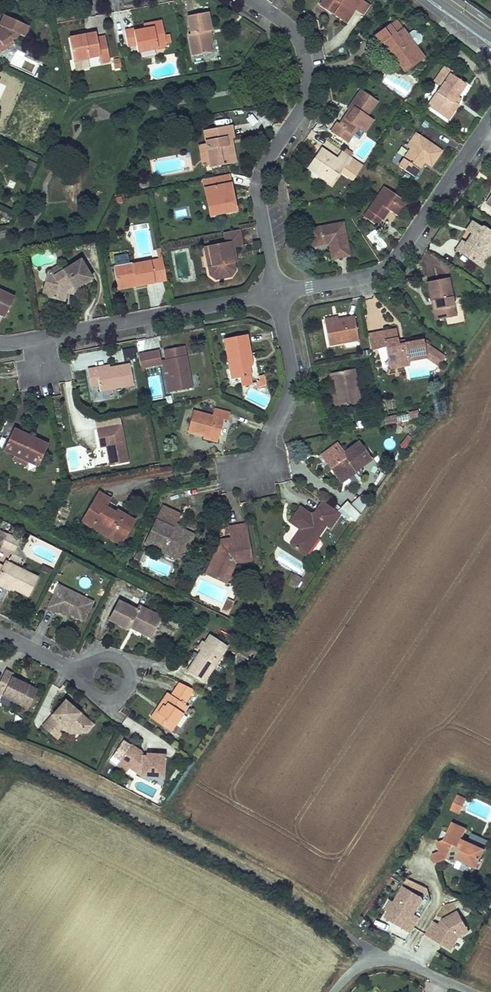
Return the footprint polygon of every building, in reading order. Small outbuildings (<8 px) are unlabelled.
[(360,0),(322,0),(321,1),(329,7),(347,19),(355,8),(360,0)] [(191,38),(187,38),(191,60),(211,56),(209,48),(207,35),(211,34),(207,14),(187,18),(191,38)] [(10,41),(19,36),(24,38),(28,29),(3,16),(1,22),(0,23),(0,48),(10,41)] [(424,57),(416,46),(421,42),(421,38),(415,30),(411,29),(406,33),(396,20),(390,24),(389,23),(375,34),(381,42),(384,40),(407,70),(424,57)] [(133,48),(135,56),(166,50),(161,23),(142,27),(143,32),(133,34),(132,31),(122,33),(125,50),(133,48)] [(67,40),(71,62),(97,57),(99,57),(95,39),(95,35),(67,40)] [(104,38),(95,39),(99,57),(97,57),(98,66),(109,64),(104,38)] [(0,48),(0,54),(13,46),(10,41),(0,48)] [(435,82),(441,86),(428,107),(449,121),(459,103),(455,101),(466,83),(452,75),(455,71),(445,65),(435,82)] [(114,75),(121,74),(120,66),(112,67),(114,75)] [(347,143),(358,127),(364,131),(371,121),(367,118),(377,104),(359,91),(348,106),(351,108),(338,125),(336,123),(330,131),(347,143)] [(227,129),(202,134),(205,147),(209,169),(209,172),(230,168),(225,140),(229,139),(227,129)] [(441,151),(415,133),(407,145),(410,148),(399,165),(414,175),(423,162),(431,167),(441,151)] [(234,168),(229,139),(225,140),(230,168),(234,168)] [(201,171),(209,169),(205,147),(197,149),(201,171)] [(354,159),(342,151),(336,159),(319,148),(308,165),(322,175),(321,178),(330,184),(343,164),(348,167),(354,159)] [(322,175),(308,165),(306,168),(321,178),(322,175)] [(231,214),(226,178),(201,182),(204,201),(207,201),(210,218),(231,214)] [(383,188),(363,219),(374,227),(379,219),(381,220),(387,211),(396,217),(405,203),(383,188)] [(175,209),(176,218),(189,217),(188,208),(175,209)] [(481,266),(487,258),(483,255),(490,244),(488,242),(490,238),(490,231),(482,225),(480,228),(470,221),(465,229),(471,233),(464,243),(460,240),(455,247),(481,266)] [(342,224),(309,229),(312,245),(327,243),(330,259),(347,257),(342,224)] [(240,249),(237,233),(221,236),(222,245),(204,248),(207,259),(209,259),(211,270),(205,271),(206,278),(213,284),(226,282),(232,275),(231,266),(229,251),(233,251),(240,249)] [(487,258),(490,252),(490,244),(483,255),(487,258)] [(207,259),(204,248),(201,248),(205,271),(211,270),(209,259),(207,259)] [(88,280),(77,261),(60,271),(50,277),(43,275),(40,288),(42,288),(47,295),(46,299),(61,302),(63,294),(64,291),(70,288),(72,289),(88,280)] [(155,263),(149,264),(153,286),(165,284),(161,262),(155,263)] [(130,265),(111,268),(115,289),(134,286),(134,290),(153,286),(149,264),(130,267),(130,265)] [(44,273),(43,275),(50,277),(60,271),(57,265),(44,273)] [(439,321),(456,318),(448,278),(427,282),(431,302),(436,302),(439,321)] [(42,288),(40,288),(38,297),(46,299),(47,295),(42,288)] [(10,296),(0,292),(0,317),(10,296)] [(436,302),(431,302),(435,322),(439,321),(436,302)] [(353,317),(323,322),(327,346),(357,341),(353,317)] [(395,330),(366,336),(368,351),(383,348),(386,361),(395,359),(396,361),(405,360),(423,356),(420,338),(397,342),(395,330)] [(246,336),(222,340),(230,383),(236,382),(247,380),(245,367),(244,362),(249,356),(246,336)] [(146,338),(146,346),(157,346),(157,338),(146,338)] [(425,359),(441,365),(446,353),(431,347),(425,359)] [(183,348),(161,352),(166,381),(169,394),(191,390),(183,348)] [(154,353),(135,357),(137,370),(157,366),(154,353)] [(395,359),(386,361),(387,368),(406,365),(405,360),(396,361),(395,359)] [(96,386),(97,391),(130,385),(126,364),(107,368),(92,371),(91,367),(83,368),(87,387),(96,386)] [(357,403),(351,368),(327,373),(329,381),(331,381),(333,392),(336,407),(357,403)] [(150,377),(154,396),(162,394),(158,375),(150,377)] [(249,389),(247,380),(236,382),(237,391),(249,389)] [(201,438),(215,442),(220,423),(226,424),(228,416),(212,411),(209,420),(190,414),(185,433),(201,438)] [(107,469),(124,465),(116,428),(93,432),(96,450),(103,449),(107,469)] [(9,429),(0,447),(0,452),(10,456),(23,463),(35,468),(45,447),(9,429)] [(341,450),(325,461),(338,479),(353,468),(356,472),(371,461),(358,443),(344,454),(341,450)] [(65,448),(69,471),(94,467),(92,456),(85,457),(83,445),(65,448)] [(21,467),(23,463),(10,456),(8,460),(21,467)] [(353,468),(338,479),(342,485),(357,473),(356,472),(353,468)] [(116,541),(127,518),(111,510),(109,514),(98,508),(102,500),(91,495),(79,519),(90,524),(88,528),(116,541)] [(310,516),(297,507),(287,523),(299,531),(290,546),(304,555),(324,525),(328,527),(338,512),(320,500),(310,516)] [(339,509),(351,523),(361,515),(349,500),(339,509)] [(171,511),(161,507),(144,541),(161,549),(162,546),(179,554),(184,543),(182,542),(186,534),(171,527),(170,530),(163,526),(171,511)] [(177,515),(171,511),(163,526),(170,530),(171,527),(177,515)] [(90,524),(79,519),(78,523),(88,528),(90,524)] [(249,555),(244,526),(235,527),(238,541),(223,544),(223,546),(215,548),(206,569),(220,577),(228,560),(249,555)] [(238,541),(235,527),(228,528),(230,539),(218,541),(215,548),(223,546),(223,544),(238,541)] [(15,538),(6,534),(0,545),(9,550),(15,538)] [(161,549),(144,541),(143,544),(178,562),(191,537),(186,534),(182,542),(184,543),(179,554),(162,546),(161,549)] [(19,540),(15,538),(9,550),(14,552),(19,540)] [(250,562),(249,555),(228,560),(220,577),(206,569),(202,575),(222,585),(232,565),(250,562)] [(0,560),(0,581),(13,587),(30,595),(40,575),(7,559),(5,563),(0,560)] [(11,590),(13,587),(0,581),(0,585),(11,590)] [(60,596),(64,586),(57,584),(53,593),(60,596)] [(60,596),(53,593),(47,609),(57,613),(58,611),(66,614),(67,610),(73,612),(85,617),(93,598),(64,586),(60,596)] [(139,608),(119,599),(109,618),(129,628),(130,625),(132,622),(146,629),(148,626),(154,629),(161,615),(141,604),(139,608)] [(151,636),(154,629),(148,626),(146,629),(132,622),(130,625),(151,636)] [(205,650),(190,672),(206,683),(231,646),(219,637),(214,644),(211,642),(208,640),(202,648),(205,650)] [(5,666),(0,677),(0,685),(5,687),(1,694),(28,707),(37,688),(11,675),(13,670),(5,666)] [(197,690),(181,682),(173,692),(170,690),(161,703),(164,706),(156,718),(172,730),(190,705),(187,703),(197,690)] [(95,721),(67,696),(43,723),(53,732),(58,726),(62,722),(64,719),(69,724),(72,721),(80,728),(83,725),(88,729),(95,721)] [(164,706),(161,703),(152,715),(156,718),(164,706)] [(62,722),(70,730),(88,729),(83,725),(80,728),(72,721),(69,724),(64,719),(62,722)] [(59,737),(64,731),(58,726),(53,732),(59,737)] [(131,742),(120,756),(131,764),(144,774),(165,774),(165,752),(149,751),(149,754),(142,754),(142,749),(131,742)] [(131,764),(120,756),(117,761),(128,769),(131,764)] [(449,809),(460,814),(467,798),(457,793),(449,809)] [(468,830),(451,822),(443,841),(435,843),(438,853),(431,855),(434,865),(447,860),(456,864),(458,859),(477,868),(486,850),(463,840),(468,830)] [(427,894),(430,888),(416,882),(413,888),(427,894)] [(405,928),(423,899),(422,896),(405,885),(396,900),(399,902),(394,911),(390,909),(386,917),(394,922),(395,920),(399,922),(398,924),(405,928)] [(394,911),(399,902),(396,900),(395,901),(394,900),(390,907),(391,908),(390,909),(394,911)] [(452,949),(459,936),(470,930),(459,910),(443,920),(440,923),(434,919),(426,933),(452,949)]
